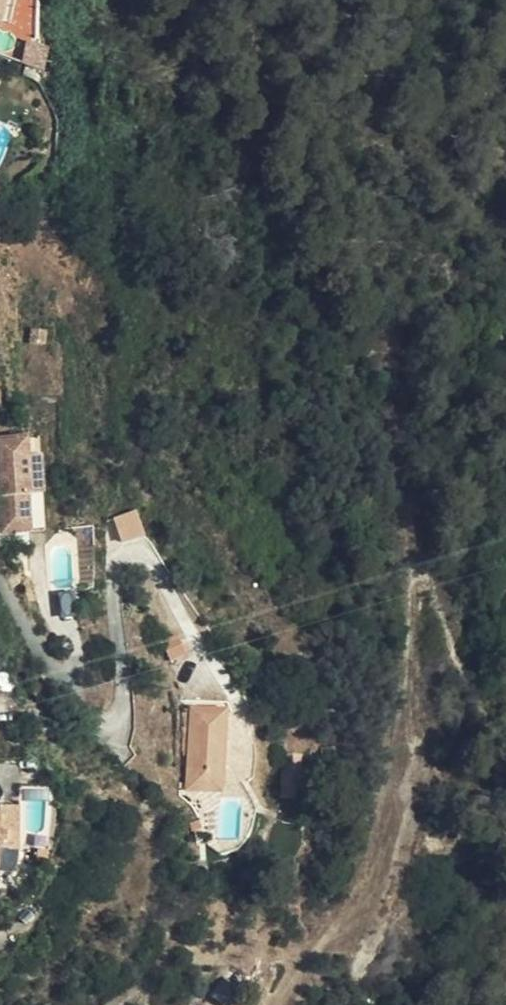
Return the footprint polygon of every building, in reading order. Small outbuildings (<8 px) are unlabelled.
[(2,41),(10,9),(3,8),(5,0),(0,0),(0,40),(2,41)] [(22,12),(10,9),(2,41),(14,44),(22,12)] [(30,447),(45,446),(43,427),(28,429),(30,447)] [(9,431),(49,480),(45,446),(30,447),(28,429),(9,431)] [(49,480),(9,431),(0,431),(0,433),(11,522),(38,519),(34,485),(49,483),(49,480)] [(53,517),(49,483),(34,485),(38,519),(53,517)] [(124,540),(147,532),(139,507),(116,514),(124,540)] [(210,688),(210,763),(228,762),(228,752),(244,752),(245,689),(210,688)] [(285,752),(285,778),(303,778),(302,751),(285,752)] [(228,762),(210,763),(210,773),(244,773),(244,752),(228,752),(228,762)] [(3,855),(14,856),(17,813),(0,811),(0,855),(3,855)]
